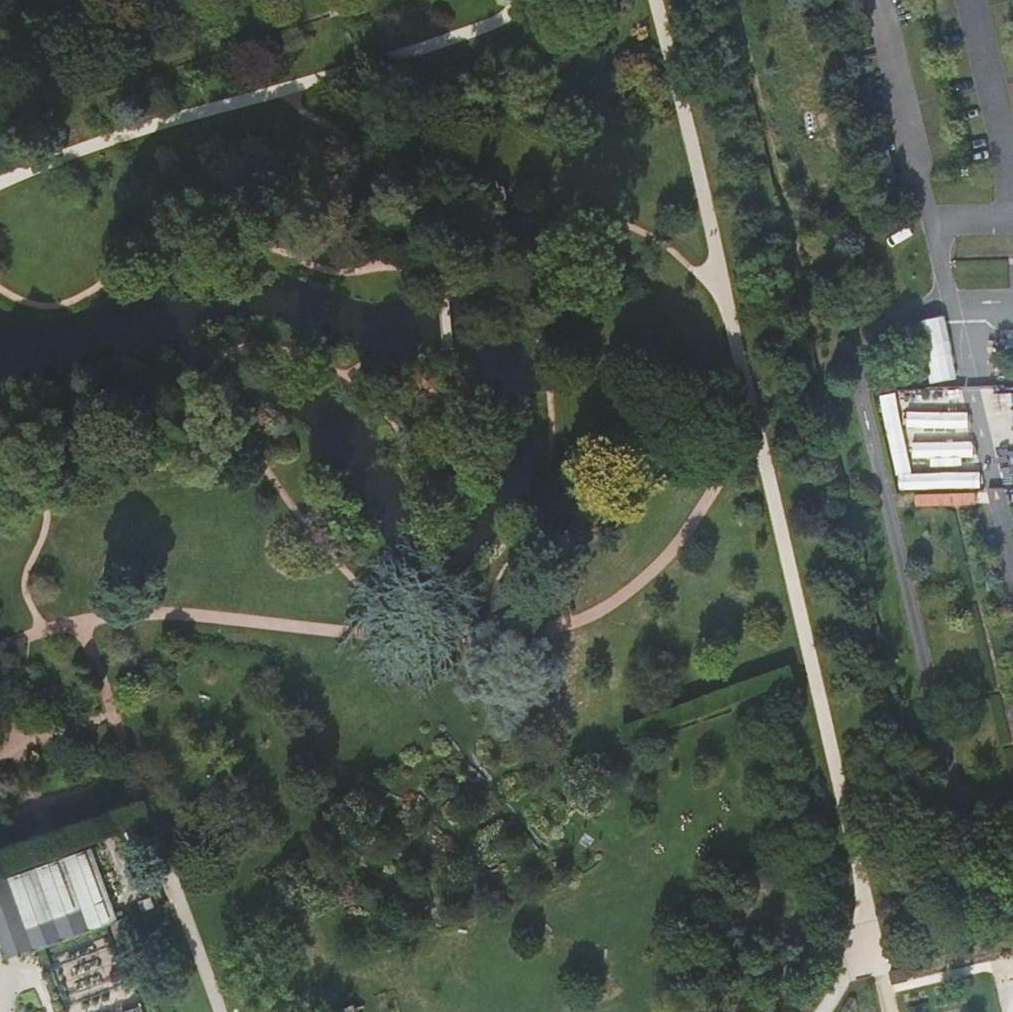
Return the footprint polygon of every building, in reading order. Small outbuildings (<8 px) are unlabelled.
[(486,209),(490,210),(492,216),(507,211),(504,206),(508,201),(506,192),(500,192),(498,186),(484,191),(485,197),(482,201),(486,209)] [(120,918),(114,903),(92,841),(0,874),(0,959),(20,952),(38,946),(113,921),(120,918)]
